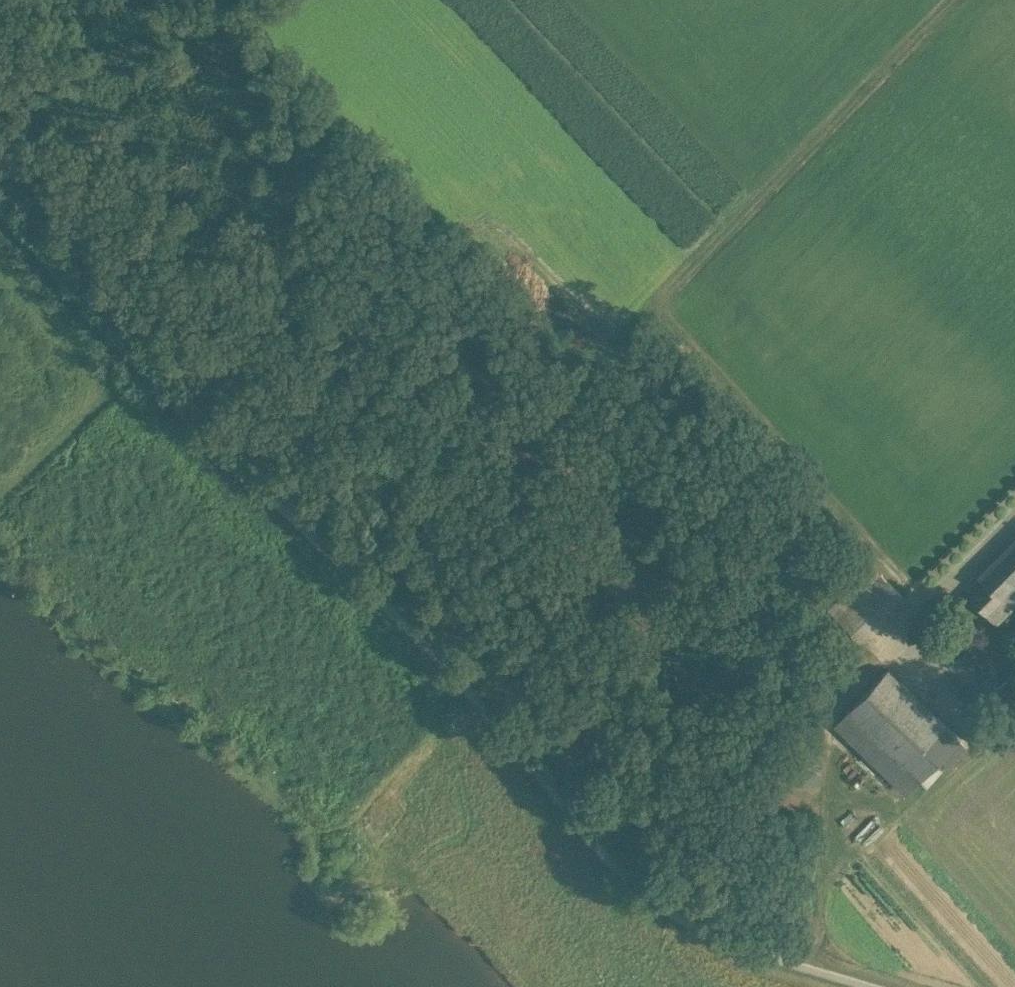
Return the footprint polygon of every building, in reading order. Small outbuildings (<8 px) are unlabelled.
[(987,610),(998,620),(1013,605),(1014,603),(1014,541),(981,575),(988,581),(973,596),(987,610)] [(889,667),(848,710),(920,780),(961,736),(889,667)]
